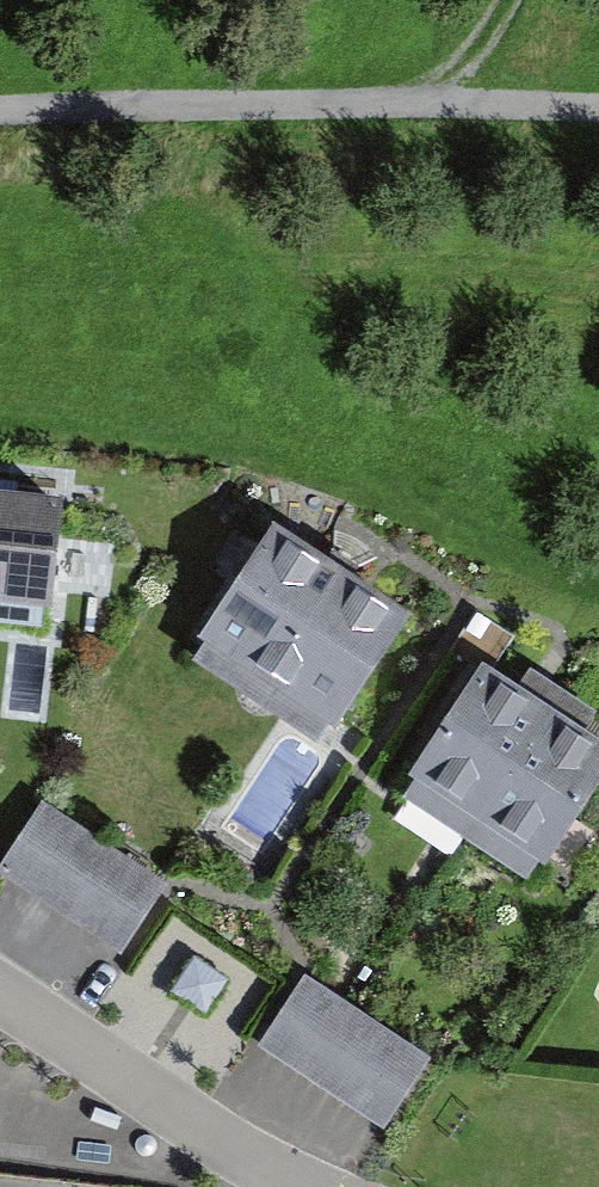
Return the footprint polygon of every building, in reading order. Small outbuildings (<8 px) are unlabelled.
[(45,615),(59,494),(0,488),(0,610),(45,615)] [(172,646),(316,749),(404,626),(260,523),(172,646)] [(476,677),(384,810),(518,903),(598,787),(598,762),(476,677)] [(33,803),(0,851),(0,883),(114,960),(161,890),(33,803)] [(428,1066),(294,970),(242,1041),(376,1137),(428,1066)]
